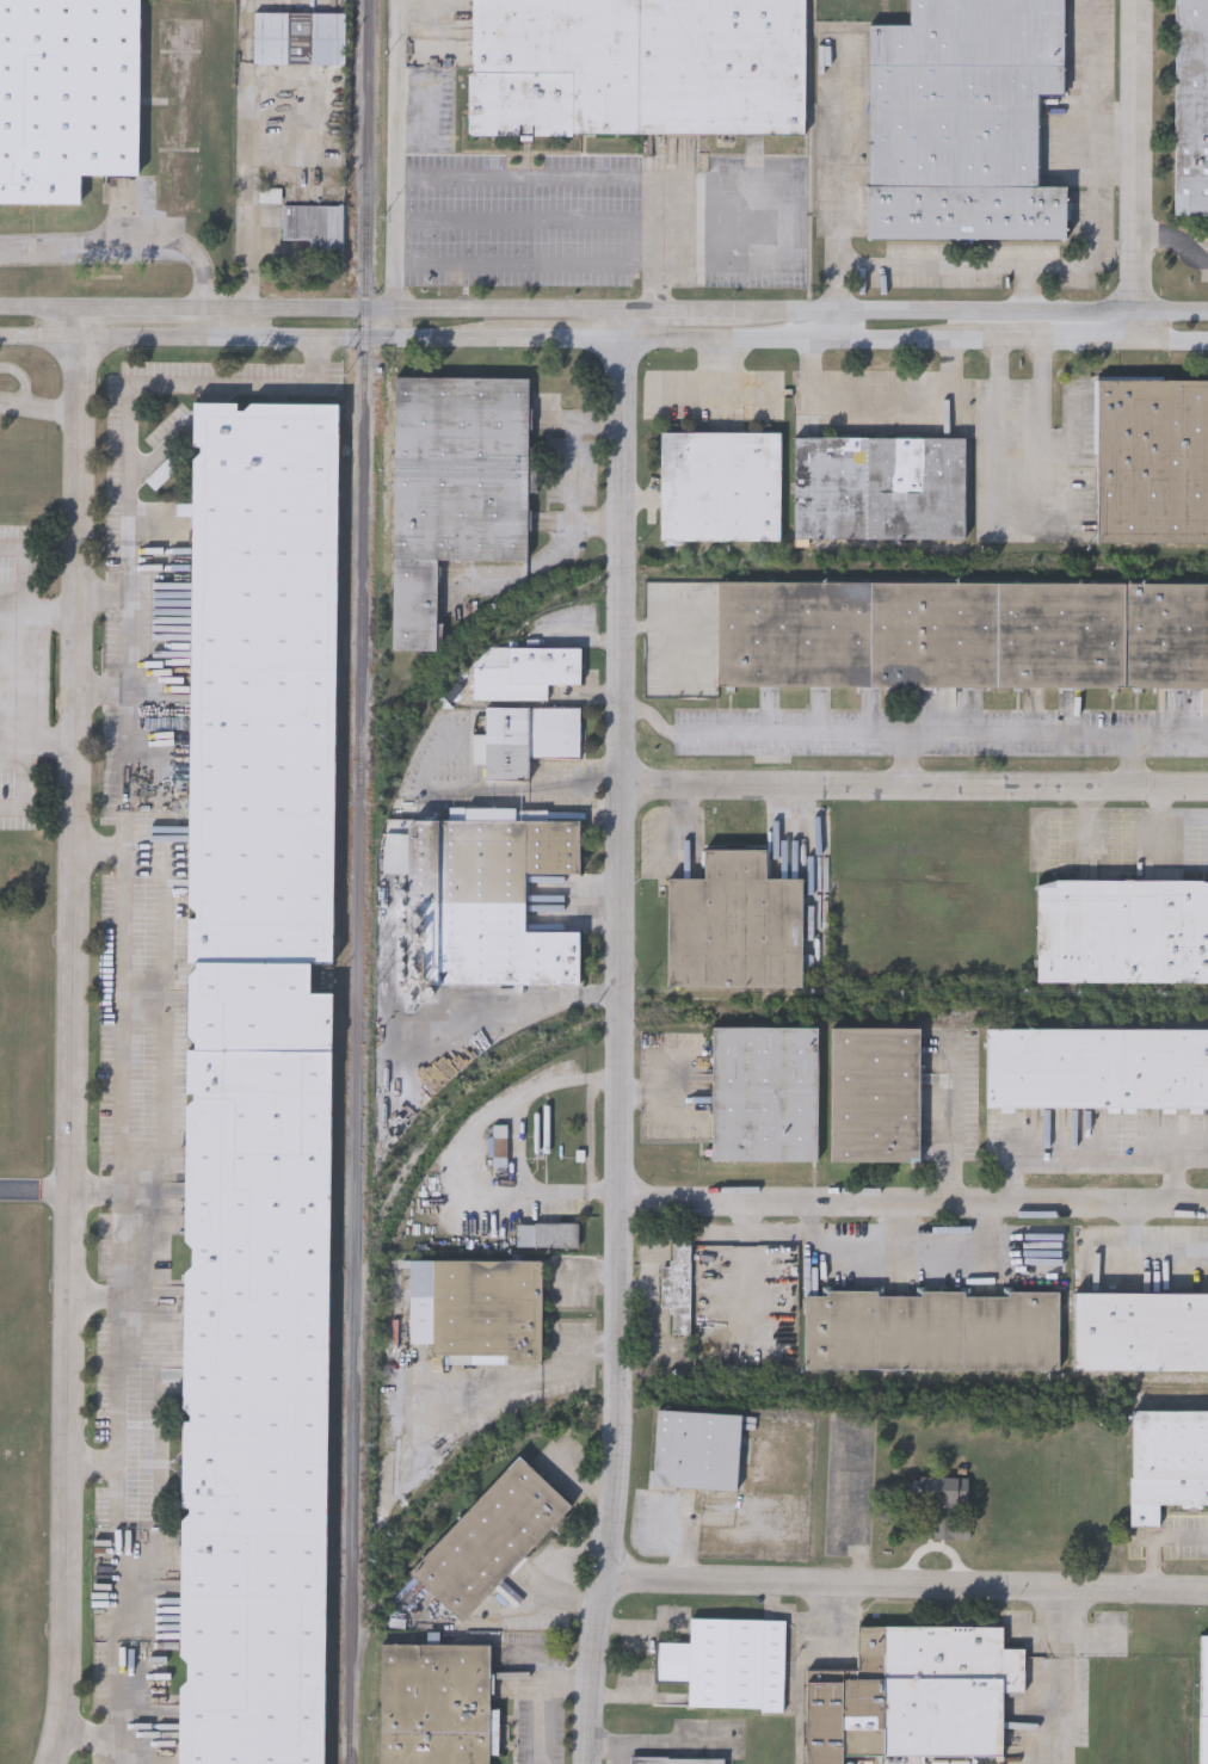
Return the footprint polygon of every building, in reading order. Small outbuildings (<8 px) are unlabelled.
[(79,209),(0,208),(0,0),(139,0),(137,180),(79,179),(79,209)] [(470,137),(471,0),(806,0),(806,138),(470,137)] [(910,26),(910,0),(1064,0),(1064,95),(1040,95),(1038,187),(1066,189),(1066,242),(868,241),(869,26),(910,26)] [(1175,217),(1176,0),(1207,0),(1207,217),(1175,217)] [(254,67),(254,16),(345,16),(345,68),(254,67)] [(310,242),(284,242),(284,209),(345,209),(344,253),(310,253),(310,242)] [(390,650),(394,380),(529,381),(526,562),(437,561),(436,652),(390,650)] [(1097,382),(1207,382),(1207,547),(1096,547),(1097,382)] [(331,992),(324,1763),(178,1763),(190,406),(235,406),(335,407),(331,964),(310,964),(309,992),(331,992)] [(781,434),(781,544),(660,544),(660,434),(781,434)] [(964,439),(964,542),(794,541),(794,438),(964,439)] [(717,582),(1207,585),(1207,690),(717,689),(717,582)] [(580,686),(548,686),(548,703),(476,702),(476,647),(581,649),(580,686)] [(580,710),(579,760),(529,760),(529,783),(485,782),(485,766),(472,766),(473,735),(483,735),(483,708),(580,710)] [(579,985),(415,987),(415,908),(406,908),(405,874),(387,874),(386,821),(579,819),(579,874),(524,875),(525,931),(578,931),(579,985)] [(667,878),(703,878),(703,850),(765,850),(765,878),(801,878),(801,988),(667,988),(667,878)] [(1037,881),(1207,881),(1207,983),(1036,982),(1037,881)] [(818,1164),(711,1162),(713,1028),(818,1028),(818,1164)] [(919,1028),(919,1164),(831,1164),(831,1028),(919,1028)] [(986,1029),(1207,1030),(1207,1110),(986,1109),(986,1029)] [(505,1127),(505,1162),(494,1162),(494,1127),(505,1127)] [(516,1247),(516,1225),(578,1225),(578,1247),(516,1247)] [(661,1308),(661,1268),(672,1269),(672,1246),(690,1246),(690,1334),(670,1334),(670,1308),(661,1308)] [(409,1345),(409,1262),(541,1262),(541,1364),(450,1364),(450,1357),(431,1357),(431,1345),(409,1345)] [(1073,1293),(1207,1294),(1207,1371),(1073,1370),(1073,1293)] [(1060,1295),(1059,1371),(805,1370),(805,1294),(1060,1295)] [(1132,1411),(1207,1411),(1207,1507),(1159,1507),(1159,1528),(1130,1528),(1132,1411)] [(655,1412),(740,1415),(738,1492),(652,1488),(655,1412)] [(572,1507),(462,1624),(408,1574),(518,1457),(572,1507)] [(970,1541),(925,1541),(926,1503),(911,1503),(911,1479),(968,1479),(968,1505),(957,1505),(957,1523),(970,1523),(970,1541)] [(785,1622),(783,1711),(688,1709),(689,1684),(657,1683),(658,1643),(690,1645),(690,1620),(785,1622)] [(842,1757),(841,1763),(805,1763),(805,1682),(857,1682),(858,1627),(1003,1629),(1003,1651),(1025,1651),(1024,1696),(1003,1696),(1001,1759),(842,1757)] [(1201,1636),(1207,1636),(1207,1763),(1199,1763),(1201,1636)] [(489,1647),(489,1763),(380,1763),(381,1646),(489,1647)]
